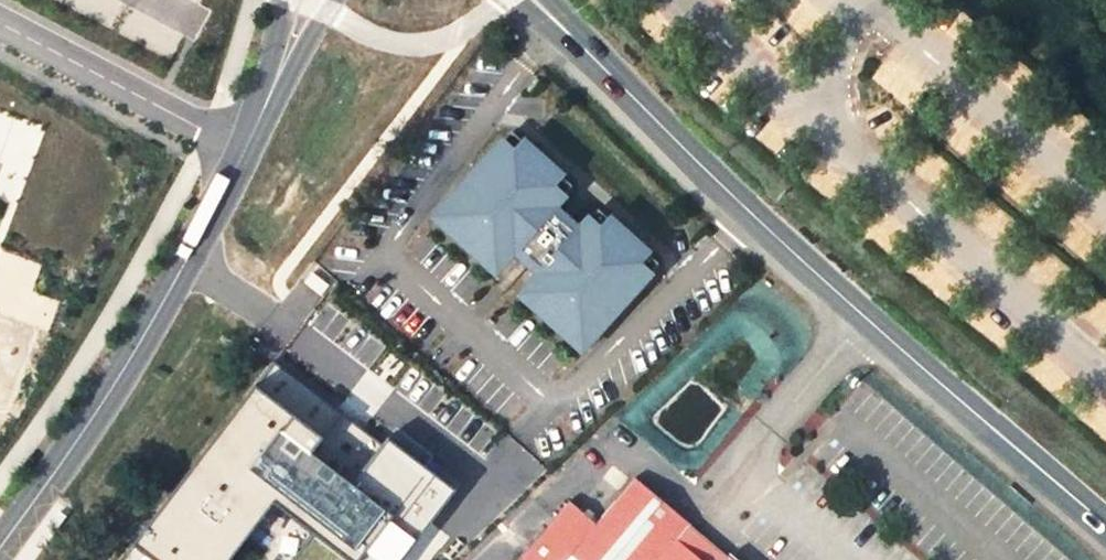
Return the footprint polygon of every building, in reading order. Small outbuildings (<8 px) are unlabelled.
[(182,165),(0,71),(0,447),(85,338),(182,165)] [(575,182),(515,127),(437,212),(498,267),(517,246),(543,269),(523,290),(584,345),(661,259),(601,204),(582,226),(556,202),(575,182)] [(278,364),(119,559),(230,559),(276,504),(315,536),(298,559),(404,559),(458,491),(278,364)] [(637,474),(597,520),(571,497),(516,559),(706,559),(680,538),(693,522),(637,474)] [(693,522),(680,538),(706,559),(737,559),(693,522)]
